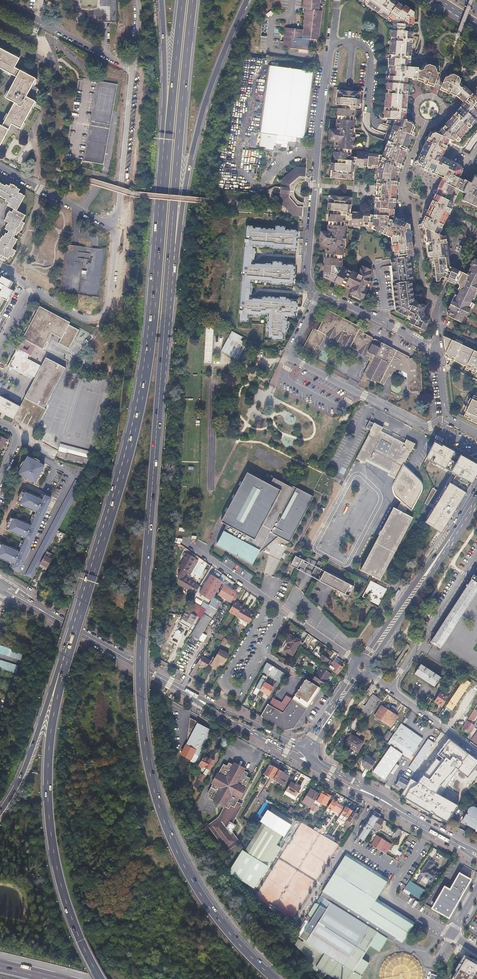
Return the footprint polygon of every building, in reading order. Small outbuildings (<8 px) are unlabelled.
[(78,21),(116,21),(116,0),(78,0),(78,21)] [(287,32),(286,42),(283,42),(282,50),(308,53),(310,41),(318,42),(320,11),(318,11),(319,0),(303,0),(302,12),(306,12),(304,34),(287,32)] [(394,20),(386,117),(396,118),(405,119),(405,111),(409,112),(410,111),(411,110),(409,108),(405,108),(407,94),(409,94),(410,93),(410,91),(409,90),(407,90),(408,77),(409,66),(411,41),(413,41),(414,41),(414,39),(413,38),(411,38),(413,12),(397,0),(364,0),(394,20)] [(18,79),(8,100),(16,104),(4,128),(0,126),(0,145),(2,146),(13,125),(22,130),(36,103),(28,98),(37,80),(17,69),(22,60),(0,48),(0,69),(18,79)] [(421,68),(419,67),(418,77),(418,79),(428,82),(427,84),(434,86),(439,75),(437,71),(438,68),(434,66),(435,65),(431,63),(431,64),(427,63),(425,67),(421,68)] [(415,67),(409,66),(408,77),(414,77),(418,77),(419,67),(415,67)] [(268,67),(259,134),(262,134),(260,148),(268,149),(268,150),(273,151),(273,146),(276,146),(276,149),(282,150),(282,148),(287,149),(287,147),(290,147),(290,148),(295,149),(297,139),(307,140),(315,72),(268,67)] [(449,76),(446,77),(440,89),(446,92),(447,91),(456,95),(458,98),(459,97),(466,88),(464,86),(462,85),(463,82),(461,81),(462,78),(458,76),(459,75),(456,73),(455,75),(451,73),(449,76)] [(78,78),(64,159),(104,166),(111,126),(112,118),(118,85),(78,78)] [(468,90),(466,88),(459,97),(461,99),(466,102),(473,94),(468,90)] [(466,102),(454,116),(455,119),(452,121),(450,121),(439,134),(449,138),(450,139),(453,140),(456,139),(459,141),(461,138),(462,139),(464,136),(463,135),(470,127),(471,128),(473,125),(474,126),(476,123),(475,121),(476,118),(476,90),(473,94),(466,102)] [(338,100),(341,101),(341,106),(353,129),(355,108),(357,108),(357,105),(359,106),(360,100),(358,100),(358,93),(348,92),(338,91),(338,92),(337,92),(336,97),(337,97),(338,97),(338,100)] [(349,179),(349,172),(351,172),(351,167),(350,167),(350,162),(354,163),(354,166),(361,166),(361,164),(366,165),(365,167),(372,167),(366,157),(364,152),(355,151),(354,156),(349,156),(349,154),(346,153),(346,150),(349,150),(350,139),(352,139),(352,134),(351,133),(351,128),(336,97),(335,97),(334,102),(336,102),(336,104),(339,105),(339,108),(335,108),(335,115),(338,116),(338,119),(335,119),(334,126),(336,127),(336,131),(329,130),(328,139),(330,139),(330,141),(333,141),(332,149),(336,149),(335,152),(332,152),(331,157),(333,157),(333,160),(335,160),(334,164),(331,163),(331,166),(330,166),(329,171),(331,171),(330,177),(349,179)] [(396,121),(395,121),(383,155),(379,154),(369,153),(368,159),(371,164),(377,164),(375,175),(379,181),(397,186),(398,186),(399,185),(400,183),(399,182),(397,182),(398,175),(400,168),(402,169),(403,168),(403,166),(403,165),(401,165),(404,158),(406,151),(408,152),(409,151),(410,149),(409,148),(408,147),(408,146),(413,134),(414,135),(415,134),(415,133),(415,131),(414,131),(415,128),(412,121),(408,119),(405,119),(396,118),(396,121)] [(417,159),(415,159),(414,160),(414,161),(414,162),(415,163),(415,164),(416,164),(417,164),(418,163),(419,160),(422,161),(421,164),(427,167),(434,170),(434,171),(434,172),(435,173),(436,173),(437,173),(438,172),(443,174),(442,177),(438,185),(437,186),(435,187),(435,188),(435,189),(436,190),(433,194),(435,195),(455,200),(459,190),(464,180),(460,178),(458,177),(463,168),(460,167),(461,164),(458,163),(453,160),(453,162),(451,161),(451,159),(445,157),(442,155),(449,138),(439,134),(435,132),(432,132),(430,133),(429,136),(427,136),(426,136),(426,137),(426,138),(426,139),(427,140),(417,159)] [(305,208),(305,203),(303,203),(301,202),(299,201),(297,199),(296,197),(295,195),(295,193),(295,191),(296,190),(296,188),(298,186),(300,184),(302,183),(304,183),(306,182),(307,178),(307,169),(297,168),(282,182),(281,190),(281,194),(281,201),(294,217),(304,218),(305,208)] [(360,213),(350,212),(350,215),(346,214),(347,210),(348,210),(348,205),(347,205),(347,197),(329,196),(328,202),(326,202),(326,207),(328,207),(326,223),(330,223),(330,227),(326,226),(326,232),(323,231),(322,235),(321,234),(320,243),(327,244),(327,247),(325,247),(324,256),(327,256),(327,259),(324,259),(322,273),(324,273),(324,278),(326,279),(325,280),(340,287),(342,284),(345,285),(343,289),(349,292),(348,295),(362,301),(366,292),(362,290),(370,275),(368,274),(370,271),(361,267),(357,276),(351,273),(350,276),(347,274),(348,271),(341,268),(341,260),(337,260),(338,257),(341,257),(343,242),(344,242),(344,238),(343,237),(344,228),(340,228),(340,224),(344,224),(344,221),(349,221),(349,226),(357,227),(357,225),(359,225),(372,226),(372,229),(390,238),(393,258),(391,259),(394,283),(393,283),(397,311),(411,319),(409,323),(423,330),(429,319),(424,317),(422,310),(424,306),(413,301),(411,281),(412,281),(409,256),(412,256),(411,246),(408,224),(393,217),(396,192),(397,186),(379,181),(375,175),(374,190),(372,215),(369,215),(369,214),(360,213)] [(464,180),(459,190),(465,194),(462,201),(465,202),(476,205),(476,178),(474,176),(471,183),(464,179),(464,180)] [(0,183),(0,197),(7,201),(6,202),(9,204),(7,207),(14,211),(12,214),(9,212),(4,222),(8,224),(5,230),(9,232),(7,235),(5,234),(4,237),(2,237),(0,241),(0,256),(9,261),(10,258),(13,259),(17,253),(13,251),(18,241),(14,239),(16,236),(22,239),(24,236),(21,234),(26,225),(23,223),(26,217),(17,212),(25,197),(19,193),(20,190),(17,189),(18,188),(12,184),(10,187),(7,185),(7,187),(0,183)] [(467,317),(471,307),(469,306),(476,288),(476,261),(475,260),(467,275),(455,270),(450,267),(448,257),(451,257),(449,244),(451,243),(450,240),(449,240),(447,228),(442,225),(447,215),(455,200),(435,195),(430,206),(420,226),(425,228),(429,259),(432,259),(432,264),(433,273),(434,278),(436,278),(436,279),(440,279),(441,278),(442,277),(443,276),(445,277),(448,278),(447,280),(450,282),(453,283),(454,281),(458,283),(459,285),(459,288),(461,289),(457,296),(455,295),(453,299),(449,309),(451,310),(448,317),(461,323),(464,316),(467,317)] [(262,298),(252,297),(252,300),(249,299),(249,296),(250,296),(250,295),(251,295),(252,283),(251,283),(251,282),(250,282),(250,280),(271,281),(271,284),(281,285),(281,283),(294,284),(295,265),(282,264),(282,262),(273,262),(273,264),(264,264),(255,264),(255,265),(251,264),(251,261),(252,261),(252,260),(254,260),(255,249),(253,248),(253,245),(273,247),(273,248),(284,249),(284,248),(297,249),(298,230),(285,229),(285,227),(276,226),(276,229),(262,228),(262,227),(256,226),(255,228),(254,228),(254,226),(246,226),(242,276),(243,276),(242,282),(239,321),(248,322),(249,317),(258,318),(258,316),(261,317),(261,315),(268,315),(268,321),(267,329),(268,329),(268,337),(272,337),(272,339),(282,340),(283,332),(286,333),(288,316),(294,317),(295,312),(297,312),(298,302),(297,302),(297,299),(286,299),(286,297),(280,297),(280,298),(276,298),(276,297),(267,297),(262,297),(262,298)] [(66,243),(59,293),(67,294),(66,296),(72,297),(72,295),(86,296),(86,298),(91,299),(91,297),(99,298),(105,248),(101,247),(101,248),(70,245),(70,244),(66,243)] [(39,307),(22,340),(35,346),(43,351),(52,334),(61,339),(70,323),(39,307)] [(311,329),(301,349),(310,354),(315,346),(318,347),(322,339),(321,338),(323,335),(325,336),(327,339),(332,340),(335,343),(340,344),(343,347),(349,348),(356,352),(359,355),(367,357),(370,359),(373,360),(367,370),(365,369),(362,375),(364,376),(369,381),(376,382),(382,385),(386,377),(390,376),(392,371),(396,373),(399,372),(400,371),(405,373),(405,378),(403,380),(404,383),(405,384),(406,390),(408,392),(415,391),(416,393),(421,393),(419,363),(410,358),(408,360),(406,359),(407,357),(398,352),(398,353),(392,351),(393,349),(379,342),(378,345),(376,344),(378,342),(373,339),(371,342),(369,341),(371,338),(361,333),(363,330),(326,311),(316,331),(311,329)] [(211,363),(214,327),(207,327),(205,363),(211,363)] [(242,338),(232,332),(221,352),(238,361),(245,348),(242,346),(243,343),(240,341),(242,338)] [(465,365),(463,368),(466,370),(467,368),(471,369),(470,371),(473,373),(475,369),(476,370),(476,352),(476,353),(461,345),(462,343),(456,340),(455,342),(443,336),(445,353),(447,354),(447,356),(465,365)] [(22,340),(17,350),(30,356),(35,346),(22,340)] [(253,344),(249,341),(242,356),(246,358),(253,344)] [(17,350),(7,367),(26,377),(28,375),(35,379),(20,407),(0,397),(0,412),(35,430),(46,410),(44,409),(66,369),(47,359),(42,367),(42,368),(28,360),(30,356),(17,350)] [(466,406),(464,411),(466,412),(465,415),(468,417),(467,419),(472,421),(473,420),(475,422),(475,423),(476,424),(476,397),(474,396),(472,399),(470,398),(466,406)] [(355,458),(364,462),(366,458),(389,470),(387,474),(396,478),(393,483),(393,485),(392,487),(392,489),(393,491),(394,494),(395,496),(400,500),(396,508),(393,507),(361,571),(380,581),(413,517),(405,513),(408,507),(411,509),(420,489),(420,484),(419,480),(409,471),(402,466),(414,443),(406,439),(404,443),(380,431),(382,427),(374,422),(374,423),(369,421),(365,428),(370,430),(355,458)] [(436,441),(421,468),(424,469),(433,488),(418,515),(427,519),(425,522),(432,527),(443,535),(476,481),(476,461),(459,451),(442,443),(438,442),(436,441)] [(58,451),(66,454),(92,460),(94,453),(60,444),(58,451)] [(92,460),(66,454),(65,459),(68,460),(82,464),(81,467),(89,469),(92,460)] [(46,468),(29,458),(19,475),(37,485),(46,468)] [(393,507),(396,508),(400,500),(395,496),(394,494),(393,491),(392,489),(392,487),(393,485),(393,483),(396,478),(387,474),(389,470),(366,458),(364,462),(384,482),(384,486),(384,490),(386,496),(389,501),(394,506),(393,507)] [(290,543),(314,497),(290,485),(289,487),(286,485),(287,483),(284,482),(284,483),(277,479),(278,478),(275,477),(270,485),(248,473),(222,522),(228,525),(218,544),(251,561),(258,555),(265,549),(263,548),(268,539),(274,541),(279,537),(290,543)] [(10,562),(10,565),(19,569),(38,526),(46,506),(51,497),(42,493),(40,497),(27,491),(27,493),(25,493),(21,491),(17,501),(21,503),(22,504),(21,506),(35,512),(34,516),(31,521),(30,524),(16,518),(15,520),(14,519),(10,517),(6,527),(9,528),(11,529),(10,531),(24,537),(23,541),(20,546),(19,550),(5,543),(4,545),(2,545),(0,543),(0,558),(10,562)] [(263,548),(265,549),(274,541),(268,539),(263,548)] [(256,560),(258,555),(251,561),(218,544),(217,545),(253,565),(256,560)] [(178,584),(190,591),(195,583),(184,577),(195,558),(187,554),(186,557),(179,568),(182,570),(178,577),(178,584)] [(40,564),(47,568),(52,559),(45,556),(40,564)] [(305,561),(296,556),(291,566),(300,571),(301,569),(304,570),(307,564),(304,563),(305,561)] [(198,560),(195,558),(186,573),(189,575),(198,560)] [(325,571),(320,579),(331,585),(330,586),(349,596),(354,586),(325,571)] [(212,601),(221,586),(218,584),(220,580),(215,577),(212,581),(209,579),(200,593),(203,595),(212,601)] [(441,648),(476,592),(476,582),(476,581),(475,580),(475,581),(472,579),(432,642),(441,648)] [(362,595),(378,604),(387,589),(371,580),(362,595)] [(231,601),(234,603),(235,601),(239,595),(236,593),(236,592),(225,585),(219,595),(230,602),(231,601)] [(208,606),(212,601),(203,595),(199,601),(208,606)] [(235,601),(234,603),(229,611),(238,616),(243,608),(244,606),(235,601)] [(202,608),(194,603),(188,612),(196,617),(202,608)] [(243,608),(238,616),(237,617),(249,624),(255,616),(247,611),(248,611),(243,608)] [(196,617),(186,611),(182,619),(191,625),(196,617)] [(204,613),(201,618),(208,622),(211,618),(204,613)] [(208,622),(201,618),(191,635),(194,637),(198,639),(208,622)] [(292,657),(301,643),(290,636),(285,643),(288,645),(283,652),(292,657)] [(16,673),(23,651),(0,644),(0,668),(16,673)] [(319,653),(322,649),(319,647),(317,646),(311,655),(315,658),(317,656),(323,661),(328,664),(330,661),(327,658),(323,656),(319,653)] [(463,657),(470,661),(476,650),(469,646),(463,657)] [(211,662),(209,665),(215,669),(220,661),(223,663),(228,654),(220,649),(215,658),(213,657),(211,662)] [(206,669),(209,665),(211,662),(201,656),(196,663),(206,669)] [(334,662),(330,669),(339,675),(343,668),(334,662)] [(262,671),(267,674),(269,675),(281,682),(286,674),(266,663),(262,671)] [(421,664),(415,674),(434,686),(440,676),(421,664)] [(313,678),(323,686),(331,674),(322,667),(313,678)] [(265,681),(269,675),(267,674),(266,677),(263,675),(256,687),(260,690),(265,681)] [(306,679),(292,699),(293,700),(306,709),(321,688),(306,679)] [(274,685),(265,681),(260,690),(264,692),(268,694),(274,685)] [(435,701),(442,705),(448,695),(441,691),(435,700),(435,701)] [(273,698),(268,706),(283,714),(293,700),(292,699),(286,695),(281,702),(273,698)] [(363,718),(367,720),(380,699),(373,695),(360,716),(363,718)] [(293,700),(283,714),(268,706),(267,705),(260,716),(285,730),(293,728),(306,709),(293,700)] [(462,727),(470,732),(474,725),(471,723),(472,721),(470,720),(476,709),(476,704),(462,727)] [(383,706),(376,716),(392,726),(398,716),(383,706)] [(363,726),(367,720),(363,718),(358,726),(365,730),(366,728),(363,726)] [(189,731),(187,743),(181,754),(193,760),(192,761),(195,763),(200,754),(201,753),(212,731),(201,725),(201,724),(190,719),(189,731)] [(385,781),(402,754),(409,758),(423,739),(401,724),(388,744),(391,746),(373,773),(385,781)] [(392,734),(388,731),(383,738),(387,741),(392,734)] [(449,820),(476,778),(476,756),(443,731),(434,743),(419,772),(416,786),(413,793),(408,798),(426,808),(449,820)] [(350,734),(345,744),(357,751),(363,741),(350,734)] [(226,750),(230,742),(224,739),(220,747),(226,750)] [(409,768),(414,772),(415,770),(428,752),(434,743),(428,739),(416,757),(409,768)] [(210,770),(215,760),(205,755),(203,760),(201,759),(197,766),(202,768),(204,766),(210,770)] [(371,769),(376,761),(372,758),(368,756),(363,764),(371,769)] [(211,799),(215,802),(225,807),(227,808),(221,819),(211,827),(228,849),(237,842),(232,834),(236,825),(232,823),(240,805),(237,804),(250,779),(247,777),(248,774),(244,771),(233,765),(229,763),(227,766),(224,765),(222,768),(210,790),(208,794),(212,796),(211,799)] [(234,763),(233,765),(244,771),(246,769),(234,763)] [(267,788),(273,779),(272,779),(278,770),(271,765),(265,774),(271,778),(257,799),(263,803),(266,799),(263,796),(267,788)] [(205,788),(210,790),(222,768),(217,766),(205,788)] [(280,771),(274,779),(275,780),(282,785),(288,776),(284,774),(284,773),(280,771)] [(195,788),(200,790),(206,777),(202,774),(195,788)] [(404,788),(408,781),(400,777),(396,784),(404,788)] [(302,788),(291,782),(286,791),(296,797),(302,788)] [(318,795),(311,790),(303,802),(311,807),(318,795)] [(309,812),(313,815),(321,803),(325,806),(331,796),(323,791),(317,801),(316,800),(309,812)] [(334,807),(337,801),(333,799),(328,808),(332,810),(334,807)] [(341,803),(337,801),(334,807),(335,808),(340,811),(341,812),(343,808),(341,806),(342,804),(341,803)] [(475,806),(474,805),(473,805),(472,805),(471,805),(470,805),(469,807),(468,808),(468,809),(468,810),(469,811),(468,813),(466,812),(462,819),(467,821),(466,823),(475,828),(475,829),(476,830),(476,807),(475,806)] [(269,812),(289,823),(292,819),(271,807),(269,812)] [(344,816),(347,818),(352,811),(348,808),(347,809),(345,808),(339,819),(341,820),(344,816)] [(374,811),(358,837),(364,841),(373,827),(379,818),(380,815),(378,813),(374,811)] [(353,812),(349,819),(346,824),(350,826),(352,823),(355,824),(360,816),(358,815),(353,812)] [(384,821),(379,818),(373,827),(378,830),(381,825),(384,821)] [(254,837),(240,861),(242,862),(256,870),(261,874),(267,864),(270,866),(282,847),(278,845),(284,835),(282,834),(263,822),(260,827),(254,837)] [(396,841),(402,831),(399,829),(394,837),(393,836),(391,838),(396,841)] [(372,845),(381,851),(387,841),(378,836),(372,845)] [(390,909),(378,902),(391,881),(346,854),(321,895),(378,930),(324,898),(320,905),(317,903),(315,903),(309,914),(309,916),(310,917),(308,921),(310,922),(300,938),(305,941),(303,943),(299,940),(296,945),(317,967),(338,978),(361,978),(363,975),(362,975),(370,962),(368,960),(363,957),(370,945),(382,952),(390,938),(406,946),(418,926),(417,926),(390,909)] [(432,862),(428,859),(418,874),(432,884),(439,874),(429,867),(432,862)] [(464,865),(461,870),(471,876),(474,871),(464,865)] [(450,889),(444,885),(431,909),(450,919),(472,879),(459,872),(450,889)] [(281,910),(269,902),(266,905),(279,913),(281,910)] [(424,978),(424,973),(423,968),(422,964),(420,962),(419,960),(416,956),(412,954),(410,953),(408,952),(405,952),(403,951),(400,951),(395,952),(391,954),(389,955),(387,956),(384,960),(381,964),(380,966),(379,968),(379,970),(379,975),(379,978),(424,978)] [(468,954),(453,978),(454,978),(476,978),(476,960),(468,954)]
